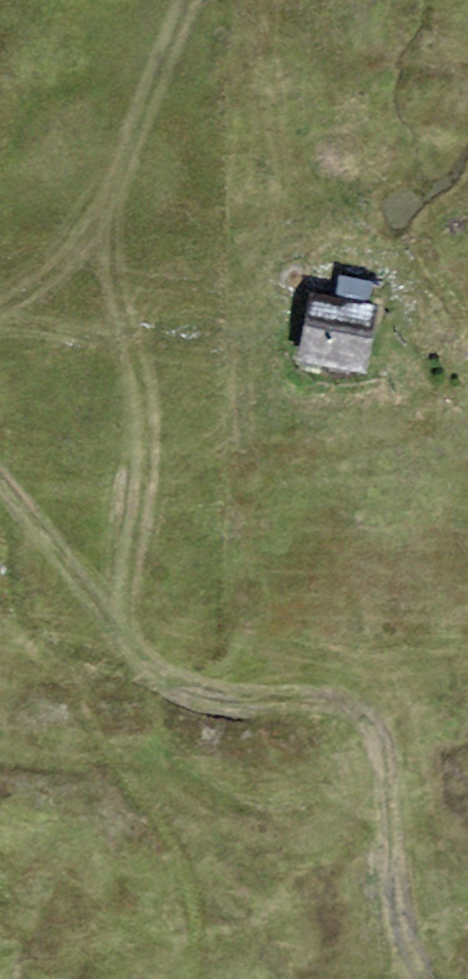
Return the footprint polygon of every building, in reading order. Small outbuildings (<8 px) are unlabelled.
[(312,292),(298,357),(366,372),(381,307),(312,292)]
